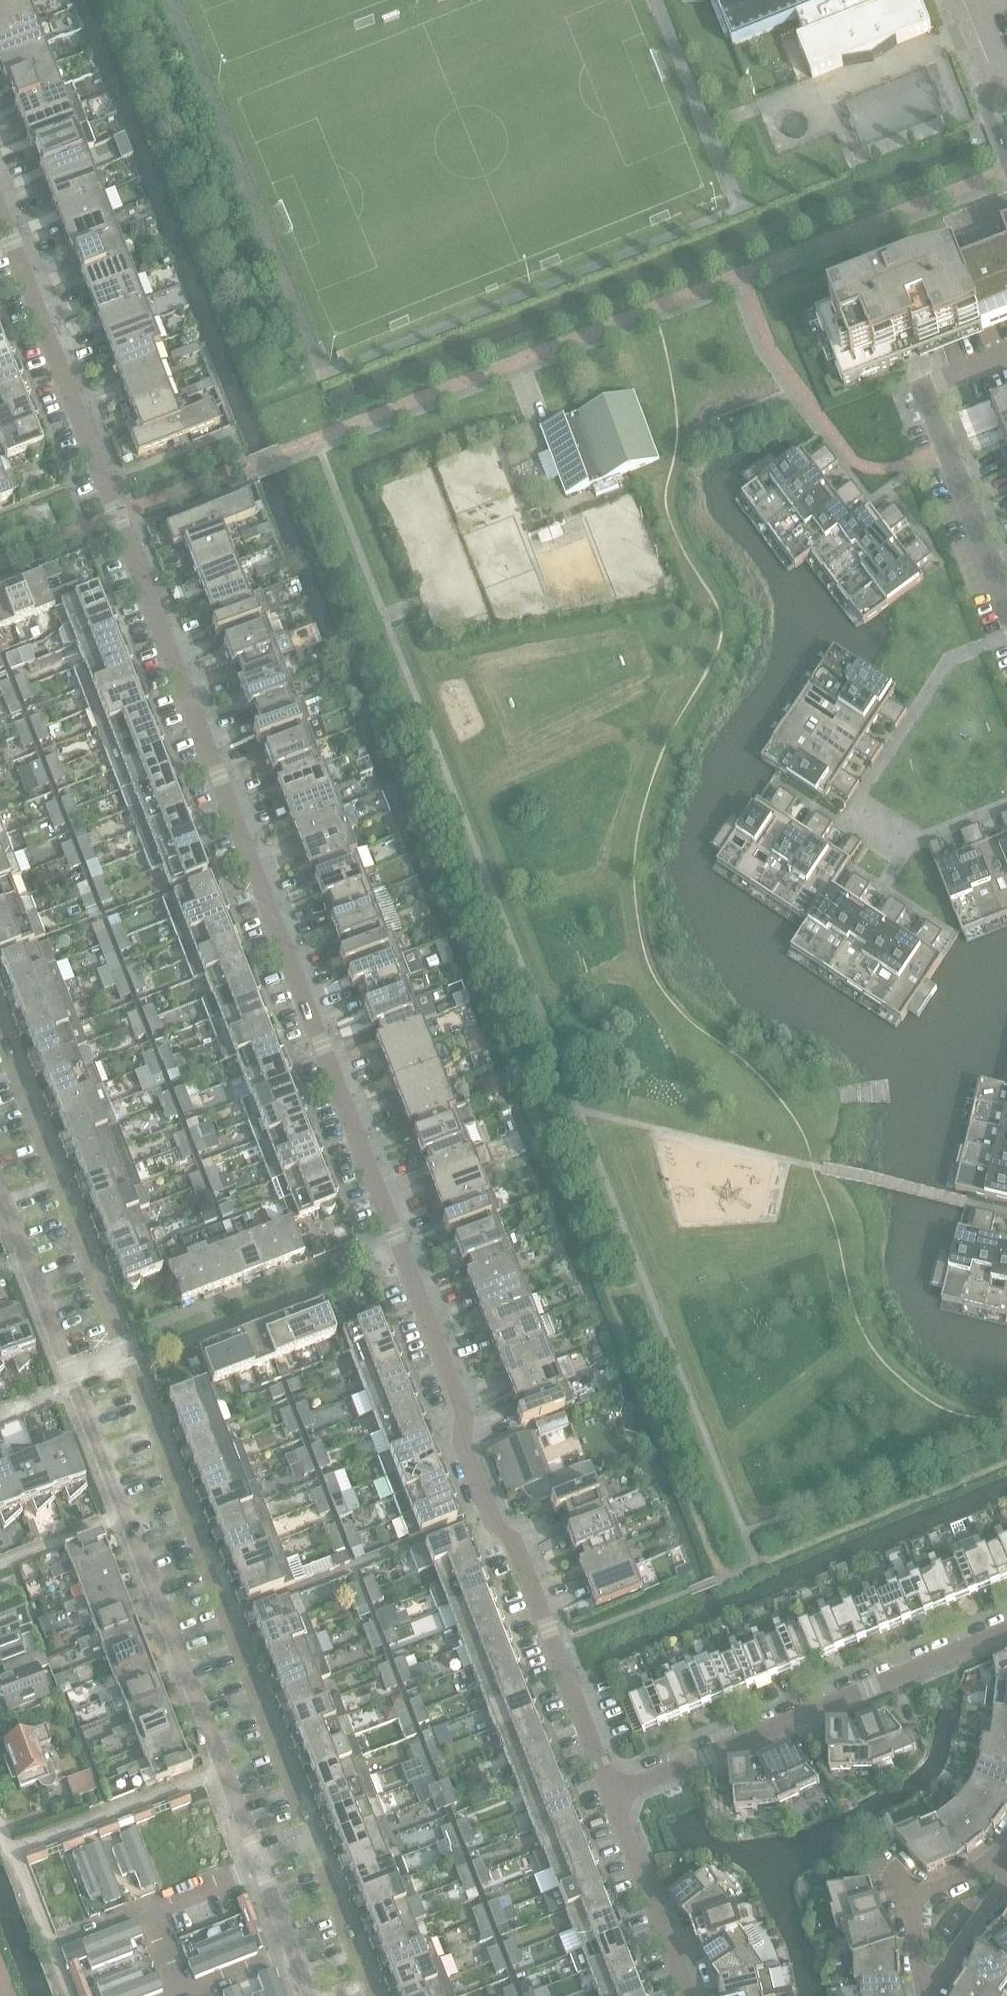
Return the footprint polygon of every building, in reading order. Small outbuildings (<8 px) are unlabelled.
[(28,2),(27,0),(0,0),(0,12),(28,2)] [(733,46),(797,20),(848,0),(715,0),(733,46)] [(825,73),(843,66),(843,65),(844,66),(873,61),(897,45),(897,44),(931,30),(919,0),(904,0),(903,1),(902,0),(848,0),(797,20),(805,40),(798,43),(812,78),(825,73)] [(36,23),(28,2),(0,12),(0,37),(36,23)] [(44,45),(36,23),(0,37),(0,50),(1,49),(5,60),(44,45)] [(794,35),(790,23),(777,28),(782,40),(794,35)] [(7,84),(34,73),(53,66),(44,45),(5,60),(9,71),(3,73),(7,84)] [(15,105),(61,87),(53,66),(34,73),(7,84),(7,85),(9,84),(13,93),(17,92),(21,102),(14,104),(15,105)] [(30,124),(69,108),(61,87),(15,105),(19,116),(25,113),(30,124)] [(31,147),(77,130),(69,108),(30,124),(34,134),(27,137),(31,147)] [(39,169),(85,151),(95,147),(87,126),(77,130),(31,147),(32,148),(34,148),(38,157),(42,156),(46,165),(39,168),(39,169)] [(54,187),(94,172),(85,151),(39,169),(43,179),(50,177),(54,187)] [(56,211),(102,193),(94,172),(54,187),(58,198),(52,200),(56,211)] [(71,230),(110,215),(102,193),(56,211),(60,222),(67,220),(71,230)] [(72,254),(119,236),(110,215),(71,230),(75,241),(68,243),(72,254)] [(81,275),(127,258),(119,236),(72,254),(73,255),(75,254),(79,264),(83,262),(87,272),(80,274),(81,275)] [(956,265),(914,275),(911,276),(912,277),(874,291),(816,313),(825,337),(818,340),(827,365),(835,362),(844,385),(921,355),(960,340),(980,332),(982,331),(980,326),(1006,315),(1006,245),(956,265)] [(95,294),(135,279),(127,258),(81,275),(85,286),(91,283),(95,294)] [(97,318),(143,300),(135,279),(95,294),(100,305),(93,307),(97,318)] [(112,337),(152,322),(143,300),(97,318),(101,329),(108,326),(112,337)] [(114,361),(160,343),(152,322),(112,337),(116,348),(110,350),(114,361)] [(121,379),(159,364),(152,347),(160,344),(160,343),(114,361),(121,379)] [(200,353),(197,344),(184,350),(187,358),(200,353)] [(0,348),(0,371),(11,367),(3,347),(0,348)] [(187,358),(184,350),(170,355),(174,363),(187,358)] [(128,397),(165,382),(159,364),(121,379),(128,397)] [(0,371),(0,394),(18,387),(11,367),(0,371)] [(198,385),(201,394),(214,389),(211,380),(198,385)] [(134,415),(172,400),(165,382),(128,397),(134,415)] [(201,394),(198,385),(184,391),(187,399),(201,394)] [(0,394),(0,417),(26,407),(18,387),(0,394)] [(566,496),(660,461),(635,393),(541,429),(566,496)] [(1006,423),(1006,397),(991,404),(1000,426),(1006,423)] [(134,415),(141,432),(141,433),(172,421),(179,418),(179,417),(172,400),(134,415)] [(172,421),(181,446),(188,443),(186,437),(220,424),(212,404),(179,417),(179,418),(172,421)] [(34,428),(26,407),(0,417),(0,441),(34,428)] [(181,446),(172,421),(141,433),(141,432),(131,436),(138,456),(172,442),(174,449),(181,446)] [(0,441),(0,448),(6,462),(28,453),(29,455),(30,456),(31,457),(32,458),(33,458),(35,458),(36,458),(37,458),(39,457),(40,456),(41,455),(41,454),(42,454),(42,452),(42,450),(42,449),(34,428),(0,441)] [(742,495),(756,513),(832,456),(826,448),(810,460),(802,450),(779,467),(771,458),(745,478),(752,487),(742,495)] [(756,513),(769,530),(829,486),(822,476),(838,464),(832,456),(756,513)] [(134,464),(132,458),(122,461),(125,468),(134,464)] [(12,498),(0,468),(0,502),(12,498)] [(18,489),(11,471),(3,475),(10,493),(18,489)] [(769,530),(782,548),(858,491),(852,483),(836,495),(829,486),(769,530)] [(854,520),(848,511),(864,499),(858,491),(782,548),(795,566),(812,553),(855,521),(854,520)] [(213,508),(211,502),(204,505),(214,530),(222,527),(222,528),(255,515),(247,495),(213,508)] [(263,512),(260,503),(251,507),(255,515),(263,512)] [(173,547),(184,543),(183,542),(214,530),(204,505),(197,508),(200,514),(166,527),(173,547)] [(825,570),(901,514),(895,505),(879,518),(871,507),(854,520),(855,521),(812,553),(825,570)] [(891,534),(907,522),(901,514),(825,570),(838,588),(898,543),(891,534)] [(268,525),(255,530),(258,538),(271,533),(268,525)] [(228,545),(222,528),(222,527),(214,530),(183,542),(184,543),(190,560),(228,545)] [(258,538),(255,530),(241,535),(245,543),(258,538)] [(898,543),(838,588),(851,605),(927,548),(921,540),(904,552),(898,543)] [(197,578),(235,563),(228,545),(190,560),(197,578)] [(927,548),(851,605),(864,623),(924,579),(916,568),(933,556),(927,548)] [(285,569),(282,561),(269,566),(272,574),(285,569)] [(235,563),(197,578),(204,595),(242,581),(235,563)] [(272,574),(269,566),(255,571),(258,579),(272,574)] [(20,582),(33,617),(55,609),(41,574),(20,582)] [(242,581),(204,595),(212,614),(218,612),(218,611),(249,599),(249,598),(242,581)] [(0,590),(14,625),(33,617),(20,582),(0,590)] [(68,626),(103,612),(94,591),(94,592),(93,590),(93,589),(91,588),(90,588),(89,587),(88,587),(87,587),(86,587),(85,588),(83,589),(82,590),(82,591),(81,592),(81,593),(81,594),(81,595),(81,597),(60,605),(61,608),(55,611),(62,628),(67,625),(68,626)] [(14,625),(0,590),(0,630),(14,625)] [(216,637),(226,633),(266,618),(270,616),(261,593),(249,598),(249,599),(218,611),(218,612),(222,622),(212,625),(216,637)] [(71,648),(76,646),(111,633),(103,612),(68,626),(63,628),(58,634),(63,646),(71,648)] [(228,656),(274,638),(266,618),(226,633),(230,643),(223,645),(228,656)] [(41,636),(38,629),(30,632),(33,639),(41,636)] [(83,666),(119,653),(111,633),(76,646),(83,666)] [(274,638),(228,656),(232,667),(238,664),(242,675),(282,660),(274,638)] [(822,667),(901,720),(907,711),(890,700),(897,689),(835,648),(822,667)] [(5,656),(9,667),(22,662),(18,651),(5,656)] [(82,690),(127,673),(119,653),(83,666),(74,670),(82,690)] [(282,660),(242,675),(247,686),(240,688),(244,699),(290,681),(282,660)] [(901,720),(822,667),(810,685),(872,727),(879,717),(896,728),(901,720)] [(89,710),(135,693),(127,673),(82,690),(89,710)] [(19,691),(29,687),(25,675),(14,679),(19,691)] [(9,681),(0,685),(0,689),(3,697),(14,693),(9,681)] [(259,717),(302,700),(298,701),(290,681),(244,699),(248,709),(255,707),(259,717)] [(872,727),(810,685),(798,703),(878,756),(883,747),(866,736),(872,727)] [(29,687),(19,691),(23,703),(34,699),(29,687)] [(18,705),(14,693),(3,697),(8,709),(18,705)] [(97,730),(143,713),(135,693),(89,710),(97,730)] [(302,700),(259,717),(263,728),(253,732),(258,744),(267,740),(307,725),(311,723),(302,700)] [(878,756),(798,703),(786,722),(849,763),(855,753),(872,764),(878,756)] [(105,751),(151,733),(143,713),(97,730),(105,751)] [(34,731),(45,727),(40,715),(30,719),(34,731)] [(29,733),(24,721),(14,725),(19,737),(29,733)] [(849,763),(786,722),(774,740),(854,792),(859,783),(842,772),(849,763)] [(307,725),(267,740),(271,749),(265,752),(269,763),(315,745),(307,725)] [(45,727),(34,731),(39,743),(50,739),(45,727)] [(34,745),(29,733),(19,737),(23,749),(34,745)] [(113,771),(159,753),(151,733),(105,751),(113,771)] [(854,792),(774,740),(762,759),(824,800),(831,789),(848,800),(854,792)] [(283,780),(323,765),(315,745),(269,763),(273,773),(279,771),(283,780)] [(121,791),(131,787),(167,773),(159,753),(113,771),(121,791)] [(50,771),(60,767),(56,755),(45,760),(50,771)] [(45,773),(40,761),(30,766),(34,778),(45,773)] [(323,765),(283,780),(277,783),(285,805),(331,787),(323,765)] [(60,767),(50,771),(55,784),(65,779),(60,767)] [(50,785),(45,773),(34,778),(39,790),(50,785)] [(167,773),(131,787),(121,791),(128,811),(139,807),(175,794),(167,773)] [(331,787),(285,805),(293,827),(339,809),(331,787)] [(736,875),(789,795),(780,790),(769,807),(758,800),(742,824),(732,818),(714,846),(724,852),(717,862),(736,875)] [(175,794),(139,807),(128,811),(136,832),(183,814),(175,794)] [(789,795),(736,875),(754,887),(795,824),(786,818),(797,801),(789,795)] [(66,812),(76,808),(72,796),(61,800),(66,812)] [(50,818),(60,814),(56,802),(45,806),(50,818)] [(351,805),(339,809),(293,827),(302,848),(348,830),(359,826),(351,805)] [(76,808),(66,812),(70,824),(81,820),(76,808)] [(60,814),(50,818),(54,830),(65,826),(60,814)] [(144,852),(155,848),(191,834),(183,814),(136,832),(144,852)] [(795,824),(754,887),(772,899),(825,819),(816,814),(805,831),(795,824)] [(825,819),(772,899),(790,911),(832,848),(822,842),(833,825),(825,819)] [(1004,917),(1006,916),(1006,865),(997,840),(986,844),(979,825),(969,829),(1004,917)] [(957,856),(984,925),(1004,917),(969,829),(960,833),(968,852),(957,856)] [(348,830),(302,848),(310,870),(317,868),(356,852),(348,830)] [(191,834),(155,848),(144,852),(152,872),(162,868),(199,854),(191,834)] [(13,856),(6,836),(0,838),(0,861),(13,856)] [(1006,865),(1006,836),(997,840),(1006,865)] [(81,853),(92,848),(87,837),(77,841),(81,853)] [(790,911),(808,922),(809,923),(833,886),(834,886),(862,844),(852,837),(841,854),(832,848),(790,911)] [(984,925),(957,856),(946,860),(938,841),(928,845),(963,934),(984,925)] [(76,855),(71,843),(61,847),(65,859),(76,855)] [(92,848),(81,853),(86,865),(97,861),(92,848)] [(356,852),(317,868),(320,878),(314,880),(318,891),(364,873),(356,852)] [(199,854),(162,868),(170,888),(207,874),(199,854)] [(81,866),(76,855),(65,859),(70,871),(81,866)] [(11,880),(21,876),(13,856),(0,861),(0,884),(11,880)] [(58,871),(55,863),(46,866),(49,874),(58,871)] [(333,909),(372,894),(364,873),(318,891),(322,901),(329,899),(333,909)] [(810,960),(863,881),(854,875),(843,892),(834,886),(833,886),(809,923),(808,922),(791,948),(810,960)] [(92,881),(97,893),(107,889),(103,877),(92,881)] [(0,884),(0,907),(18,900),(11,880),(0,884)] [(209,881),(173,895),(162,899),(170,920),(217,902),(209,881)] [(863,881),(810,960),(829,972),(870,910),(860,903),(871,886),(863,881)] [(91,895),(87,883),(76,887),(81,899),(91,895)] [(97,893),(102,905),(112,901),(107,889),(97,893)] [(372,894),(333,909),(337,920),(331,922),(335,933),(380,915),(372,894)] [(96,907),(91,895),(81,899),(86,911),(96,907)] [(26,920),(37,916),(29,896),(18,900),(0,907),(0,930),(26,920)] [(847,984),(899,904),(890,899),(879,916),(870,910),(829,972),(847,984)] [(178,940),(189,936),(225,922),(217,902),(170,920),(178,940)] [(899,904),(847,984),(865,996),(906,933),(896,927),(907,910),(899,904)] [(349,951),(393,935),(388,936),(380,915),(335,933),(339,944),(345,942),(349,951)] [(34,941),(45,937),(37,916),(26,920),(0,930),(0,955),(34,941)] [(225,922),(189,936),(178,940),(186,960),(197,956),(233,942),(225,922)] [(906,933),(865,996),(883,1008),(935,928),(927,923),(915,940),(906,933)] [(116,941),(126,937),(121,925),(111,929),(116,941)] [(935,928),(883,1008),(902,1020),(908,1010),(918,1017),(937,989),(927,982),(943,958),(932,951),(943,934),(935,928)] [(100,947),(110,943),(106,931),(95,935),(100,947)] [(393,935),(349,951),(339,955),(347,976),(401,956),(393,935)] [(126,937),(116,941),(120,953),(131,949),(126,937)] [(233,942),(197,956),(186,960),(193,980),(205,976),(241,962),(233,942)] [(47,943),(0,961),(9,983),(55,965),(47,943)] [(110,943),(100,947),(104,959),(115,955),(110,943)] [(366,995),(409,979),(401,956),(347,976),(352,988),(362,984),(366,995)] [(241,962),(205,976),(212,996),(248,982),(241,962)] [(16,1003),(52,989),(63,985),(55,965),(9,983),(16,1003)] [(131,981),(142,977),(137,965),(127,969),(131,981)] [(115,988),(126,984),(121,972),(111,976),(115,988)] [(142,977),(131,981),(136,993),(146,989),(142,977)] [(409,979),(366,995),(370,1006),(363,1008),(367,1019),(413,1001),(406,981),(410,979),(409,979)] [(209,1021),(256,1002),(248,982),(212,996),(201,1001),(209,1021)] [(126,984),(115,988),(120,1000),(131,995),(126,984)] [(24,1023),(60,1009),(71,1005),(63,985),(52,989),(16,1003),(24,1023)] [(382,1036),(421,1021),(413,1001),(367,1019),(372,1029),(378,1027),(382,1036)] [(256,1002),(209,1021),(217,1041),(228,1036),(264,1023),(256,1002)] [(71,1005),(60,1009),(24,1023),(32,1043),(79,1025),(71,1005)] [(147,1022),(157,1018),(153,1006),(142,1010),(147,1022)] [(131,1028),(142,1024),(137,1012),(126,1016),(131,1028)] [(157,1018),(147,1022),(151,1034),(162,1030),(157,1018)] [(421,1021),(382,1036),(375,1039),(384,1061),(430,1043),(421,1021)] [(264,1023),(228,1036),(217,1041),(225,1061),(236,1057),(272,1043),(264,1023)] [(142,1024),(131,1028),(135,1040),(146,1036),(142,1024)] [(40,1063),(76,1049),(82,1047),(86,1045),(79,1025),(32,1043),(40,1063)] [(272,1043),(236,1057),(244,1077),(280,1063),(272,1043)] [(438,1064),(430,1043),(384,1061),(392,1083),(438,1064)] [(162,1062),(173,1058),(168,1046),(158,1050),(162,1062)] [(47,1083),(74,1073),(88,1068),(94,1061),(89,1048),(82,1047),(76,1049),(40,1063),(47,1083)] [(146,1068),(157,1064),(152,1052),(142,1056),(146,1068)] [(173,1058),(162,1062),(167,1074),(177,1070),(173,1058)] [(252,1097),(287,1084),(280,1063),(244,1077),(252,1097)] [(157,1064),(146,1068),(151,1080),(162,1076),(157,1064)] [(400,1104),(446,1086),(438,1064),(392,1083),(400,1104)] [(55,1104),(91,1090),(102,1086),(94,1065),(88,1068),(74,1073),(47,1083),(55,1104)] [(976,1104),(1006,1111),(1006,1088),(981,1081),(976,1104)] [(287,1084),(252,1097),(260,1117),(295,1104),(287,1084)] [(63,1124),(99,1110),(110,1106),(102,1086),(91,1090),(55,1104),(63,1124)] [(416,1124),(455,1108),(446,1086),(400,1104),(409,1126),(416,1124)] [(178,1103),(188,1099),(184,1087),(173,1091),(178,1103)] [(162,1109),(173,1105),(168,1093),(158,1097),(162,1109)] [(188,1099),(178,1103),(183,1115),(193,1111),(188,1099)] [(256,1142),(267,1138),(303,1124),(295,1104),(260,1117),(248,1122),(256,1142)] [(971,1125),(1006,1133),(1006,1111),(976,1104),(971,1125)] [(173,1105),(162,1109),(167,1121),(177,1117),(173,1105)] [(71,1144),(107,1130),(118,1126),(110,1106),(99,1110),(63,1124),(71,1144)] [(455,1108),(416,1124),(419,1134),(413,1136),(417,1147),(463,1129),(455,1108)] [(303,1124),(267,1138),(256,1142),(264,1162),(275,1158),(311,1144),(303,1124)] [(966,1146),(1006,1155),(1006,1133),(971,1125),(966,1146)] [(79,1164),(115,1151),(126,1146),(118,1126),(107,1130),(71,1144),(79,1164)] [(194,1143),(204,1139),(199,1127),(189,1131),(194,1143)] [(431,1164),(471,1149),(463,1129),(417,1147),(421,1157),(427,1155),(431,1164)] [(178,1149),(188,1145),(184,1133),(173,1137),(178,1149)] [(204,1139),(194,1143),(198,1155),(209,1151),(204,1139)] [(311,1144),(275,1158),(264,1162),(272,1182),(283,1178),(318,1164),(311,1144)] [(188,1145),(178,1149),(182,1161),(193,1157),(188,1145)] [(126,1146),(115,1151),(79,1164),(87,1185),(133,1166),(126,1146)] [(961,1167),(1006,1178),(1006,1155),(966,1146),(961,1167)] [(471,1149),(431,1164),(425,1167),(433,1189),(479,1171),(471,1149)] [(318,1164),(283,1178),(272,1182),(279,1202),(284,1201),(326,1185),(318,1164)] [(94,1205),(130,1191),(141,1186),(133,1166),(87,1185),(94,1205)] [(209,1183),(220,1179),(215,1167),(204,1171),(209,1183)] [(969,1192),(1006,1201),(1006,1178),(961,1167),(955,1189),(969,1192)] [(479,1171),(433,1189),(442,1211),(448,1209),(492,1192),(491,1190),(487,1192),(479,1171)] [(193,1190),(204,1185),(199,1173),(189,1178),(193,1190)] [(220,1179),(209,1183),(214,1195),(224,1191),(220,1179)] [(204,1185),(193,1190),(198,1201),(209,1197),(204,1185)] [(334,1206),(335,1206),(326,1185),(284,1201),(290,1219),(297,1216),(299,1220),(321,1212),(321,1213),(322,1214),(323,1215),(324,1215),(326,1216),(327,1216),(329,1216),(330,1215),(331,1215),(332,1214),(333,1213),(334,1212),(334,1211),(335,1209),(335,1208),(334,1206)] [(130,1191),(94,1205),(102,1225),(138,1211),(149,1207),(141,1186),(130,1191)] [(492,1192),(448,1209),(452,1219),(442,1223),(447,1234),(457,1230),(496,1215),(500,1213),(492,1192)] [(235,1214),(235,1213),(231,1203),(218,1208),(223,1218),(235,1214)] [(201,1215),(205,1225),(217,1220),(213,1210),(201,1215)] [(146,1231),(138,1211),(102,1225),(110,1245),(146,1231)] [(964,1306),(986,1213),(977,1211),(972,1231),(959,1228),(952,1256),(941,1253),(933,1286),(945,1289),(942,1300),(964,1306)] [(986,1213),(964,1306),(985,1311),(1003,1238),(991,1235),(996,1216),(986,1213)] [(254,1221),(251,1214),(242,1217),(245,1224),(254,1221)] [(496,1215),(457,1230),(460,1240),(454,1242),(458,1253),(504,1236),(496,1215)] [(270,1229),(283,1263),(304,1255),(291,1220),(270,1229)] [(234,1233),(229,1222),(222,1225),(227,1236),(234,1233)] [(225,1232),(222,1225),(208,1230),(211,1238),(225,1232)] [(283,1263),(270,1229),(250,1236),(263,1271),(283,1263)] [(154,1251),(146,1231),(110,1245),(118,1265),(154,1251)] [(230,1244),(243,1279),(263,1271),(250,1236),(230,1244)] [(504,1236),(458,1253),(462,1264),(469,1261),(473,1271),(512,1257),(504,1236)] [(985,1311),(1006,1316),(1006,1312),(1006,1239),(1003,1238),(985,1311)] [(324,1251),(320,1240),(308,1245),(312,1255),(324,1251)] [(243,1279),(230,1244),(209,1252),(223,1286),(243,1279)] [(154,1251),(118,1265),(126,1286),(127,1287),(128,1289),(129,1290),(131,1290),(132,1291),(133,1291),(135,1290),(136,1290),(138,1289),(139,1288),(139,1287),(140,1285),(140,1283),(140,1282),(139,1281),(162,1272),(160,1269),(168,1266),(161,1249),(154,1252),(154,1251)] [(189,1260),(203,1294),(223,1286),(209,1252),(189,1260)] [(512,1257),(473,1271),(466,1274),(475,1296),(521,1278),(512,1257)] [(203,1294),(189,1260),(168,1268),(181,1302),(203,1294)] [(483,1317),(529,1299),(521,1278),(475,1296),(483,1317)] [(529,1299),(483,1317),(491,1338),(537,1320),(529,1299)] [(301,1310),(314,1344),(335,1336),(329,1320),(324,1306),(322,1302),(301,1310)] [(338,1316),(333,1302),(324,1306),(329,1320),(338,1316)] [(27,1331),(17,1305),(0,1305),(0,1341),(27,1331)] [(294,1352),(314,1344),(301,1310),(281,1318),(294,1352)] [(350,1352),(386,1339),(378,1318),(377,1318),(377,1317),(376,1316),(375,1315),(374,1315),(373,1314),(372,1314),(370,1314),(369,1314),(368,1314),(367,1315),(366,1316),(365,1317),(364,1318),(364,1320),(364,1322),(364,1323),(342,1332),(343,1336),(336,1339),(343,1355),(350,1352)] [(499,1360),(545,1342),(554,1338),(546,1317),(537,1320),(491,1338),(499,1360)] [(274,1360),(294,1352),(281,1318),(261,1325),(274,1360)] [(254,1368),(274,1360),(261,1325),(241,1333),(254,1368)] [(0,1341),(0,1359),(2,1365),(3,1365),(13,1361),(18,1374),(37,1357),(27,1331),(0,1341)] [(234,1375),(254,1368),(241,1333),(221,1341),(234,1375)] [(358,1373),(394,1359),(386,1339),(350,1352),(358,1373)] [(234,1375),(221,1341),(199,1349),(213,1383),(234,1375)] [(507,1381),(554,1364),(545,1342),(499,1360),(507,1381)] [(394,1359),(358,1373),(366,1393),(401,1379),(394,1359)] [(310,1367),(308,1362),(304,1360),(299,1362),(302,1370),(310,1367)] [(290,1374),(286,1363),(277,1367),(281,1378),(290,1374)] [(554,1364),(507,1381),(516,1403),(523,1401),(522,1400),(562,1384),(561,1384),(554,1364)] [(269,1383),(268,1378),(264,1376),(259,1378),(262,1386),(269,1383)] [(287,1384),(291,1394),(303,1389),(299,1379),(287,1384)] [(401,1379),(366,1393),(374,1413),(409,1399),(401,1379)] [(249,1390),(246,1381),(237,1384),(241,1394),(249,1390)] [(522,1400),(523,1401),(526,1410),(516,1414),(521,1426),(574,1405),(565,1382),(561,1384),(562,1384),(522,1400)] [(177,1420),(213,1406),(213,1405),(220,1402),(218,1397),(215,1389),(214,1385),(206,1388),(205,1384),(183,1393),(182,1391),(181,1390),(180,1389),(178,1389),(177,1388),(175,1388),(172,1389),(171,1390),(171,1391),(170,1393),(169,1394),(169,1395),(169,1396),(169,1398),(177,1420)] [(27,1396),(23,1385),(12,1389),(16,1400),(27,1396)] [(227,1394),(224,1386),(215,1389),(218,1397),(227,1394)] [(273,1401),(285,1396),(281,1386),(269,1390),(273,1401)] [(374,1413),(381,1433),(417,1419),(409,1399),(374,1413)] [(300,1418),(310,1414),(306,1402),(295,1406),(300,1418)] [(185,1439),(221,1426),(213,1406),(177,1420),(185,1439)] [(284,1425),(295,1420),(290,1409),(279,1413),(284,1425)] [(310,1414),(300,1418),(304,1430),(315,1426),(310,1414)] [(38,1429),(33,1418),(25,1421),(30,1433),(38,1429)] [(417,1419),(381,1433),(370,1437),(378,1458),(389,1453),(425,1440),(417,1419)] [(295,1420),(284,1425),(288,1436),(299,1432),(295,1420)] [(229,1446),(221,1426),(185,1439),(193,1460),(229,1446)] [(45,1474),(78,1462),(67,1436),(42,1435),(47,1449),(37,1453),(45,1474)] [(509,1494),(527,1487),(534,1504),(590,1483),(583,1464),(549,1477),(533,1435),(492,1450),(509,1494)] [(425,1440),(389,1453),(378,1458),(386,1478),(397,1474),(433,1460),(425,1440)] [(200,1480),(236,1466),(247,1462),(240,1442),(229,1446),(193,1460),(200,1480)] [(315,1459),(326,1455),(321,1443),(311,1447),(315,1459)] [(12,1487),(45,1474),(37,1453),(35,1448),(10,1448),(15,1462),(5,1466),(4,1466),(12,1487)] [(299,1465),(310,1461),(305,1449),(295,1453),(299,1465)] [(326,1455),(315,1459),(320,1471),(330,1467),(326,1455)] [(4,1466),(5,1466),(3,1460),(0,1460),(0,1492),(12,1487),(4,1466)] [(433,1460),(397,1474),(386,1478),(394,1498),(405,1494),(440,1480),(433,1460)] [(310,1461),(299,1465),(304,1475),(304,1477),(315,1473),(310,1461)] [(78,1462),(45,1474),(53,1496),(53,1495),(64,1491),(69,1505),(88,1488),(78,1462)] [(208,1500),(244,1486),(255,1482),(247,1462),(236,1466),(200,1480),(208,1500)] [(304,1475),(299,1465),(291,1468),(295,1479),(304,1475)] [(45,1474),(12,1487),(20,1508),(21,1508),(31,1504),(36,1518),(55,1500),(53,1495),(53,1496),(45,1474)] [(440,1480),(405,1494),(394,1498),(401,1518),(448,1500),(440,1480)] [(568,1519),(612,1503),(603,1480),(550,1501),(554,1513),(564,1509),(568,1519)] [(216,1520),(252,1506),(263,1502),(255,1482),(244,1486),(208,1500),(216,1520)] [(331,1499),(341,1495),(337,1483),(326,1487),(331,1499)] [(21,1508),(20,1508),(12,1487),(0,1492),(0,1520),(4,1530),(23,1513),(21,1508)] [(315,1505),(325,1501),(321,1489),(310,1493),(315,1505)] [(341,1495),(331,1499),(335,1511),(346,1507),(341,1495)] [(410,1539),(456,1521),(448,1500),(401,1518),(410,1539)] [(325,1501),(315,1505),(320,1517),(330,1513),(325,1501)] [(224,1540),(259,1527),(271,1522),(263,1502),(252,1506),(216,1520),(224,1540)] [(570,1543),(616,1526),(608,1505),(612,1504),(612,1503),(568,1519),(573,1530),(566,1533),(570,1543)] [(231,1560),(267,1547),(278,1542),(271,1522),(259,1527),(224,1540),(231,1560)] [(346,1539),(357,1535),(352,1523),(342,1527),(346,1539)] [(329,1542),(340,1538),(335,1526),(325,1530),(329,1542)] [(584,1561),(624,1546),(616,1526),(570,1543),(574,1554),(581,1551),(584,1561)] [(35,1527),(29,1530),(34,1543),(40,1540),(35,1527)] [(1002,1527),(995,1530),(1001,1545),(986,1551),(1000,1584),(1006,1581),(1006,1539),(1002,1527)] [(433,1568),(469,1554),(461,1533),(425,1547),(433,1568)] [(59,1566),(64,1577),(74,1573),(71,1568),(109,1553),(102,1535),(64,1549),(69,1562),(59,1566)] [(357,1535),(346,1539),(351,1551),(361,1547),(357,1535)] [(964,1560),(977,1594),(1000,1584),(986,1551),(980,1536),(973,1539),(979,1554),(964,1560)] [(340,1538),(329,1542),(334,1554),(344,1550),(340,1538)] [(239,1581),(275,1567),(286,1562),(278,1542),(267,1547),(231,1560),(239,1581)] [(942,1569),(955,1603),(977,1594),(964,1560),(957,1545),(950,1548),(957,1563),(942,1569)] [(587,1586),(633,1568),(624,1546),(584,1561),(578,1564),(587,1586)] [(109,1553),(71,1568),(74,1573),(78,1586),(116,1571),(109,1553)] [(330,1559),(334,1569),(350,1563),(346,1553),(330,1559)] [(433,1568),(441,1588),(477,1574),(469,1554),(433,1568)] [(955,1603),(942,1569),(935,1554),(928,1557),(934,1572),(920,1579),(933,1612),(955,1603)] [(247,1602),(283,1588),(294,1584),(286,1562),(275,1567),(239,1581),(247,1602)] [(846,1564),(837,1568),(839,1574),(848,1571),(846,1564)] [(897,1588),(911,1621),(933,1612),(920,1579),(919,1579),(913,1564),(906,1567),(912,1582),(897,1588)] [(64,1577),(59,1566),(49,1570),(53,1581),(64,1577)] [(633,1568),(587,1586),(595,1608),(641,1590),(633,1568)] [(85,1604),(123,1589),(116,1571),(78,1586),(83,1599),(73,1602),(77,1613),(87,1609),(85,1604)] [(875,1597),(889,1630),(911,1621),(897,1588),(891,1573),(884,1576),(890,1591),(875,1597)] [(441,1588),(449,1608),(484,1594),(477,1574),(441,1588)] [(367,1593),(378,1589),(373,1577),(363,1581),(367,1593)] [(853,1606),(867,1640),(889,1630),(875,1597),(868,1582),(861,1585),(868,1600),(853,1606)] [(351,1599),(362,1595),(357,1583),(347,1587),(351,1599)] [(85,1604),(87,1609),(92,1622),(130,1607),(123,1589),(85,1604)] [(378,1589),(367,1593),(372,1605),(382,1601),(378,1589)] [(830,1616),(844,1649),(867,1640),(853,1606),(853,1607),(846,1592),(839,1595),(845,1609),(830,1616)] [(449,1608),(456,1628),(492,1614),(484,1594),(449,1608)] [(299,1595),(252,1613),(260,1634),(307,1616),(299,1595)] [(362,1595),(351,1599),(356,1611),(366,1607),(362,1595)] [(1,1663),(25,1654),(19,1639),(33,1633),(29,1624),(20,1600),(0,1607),(0,1662),(1,1663)] [(808,1625),(822,1658),(844,1649),(830,1616),(824,1601),(817,1604),(823,1619),(808,1625)] [(77,1613),(73,1602),(63,1606),(67,1617),(77,1613)] [(99,1640),(137,1625),(130,1607),(92,1622),(97,1635),(87,1638),(91,1649),(101,1645),(99,1640)] [(786,1634),(800,1667),(822,1658),(808,1625),(802,1610),(795,1613),(801,1628),(786,1634)] [(456,1628),(464,1648),(500,1634),(492,1614),(456,1628)] [(268,1654),(304,1641),(314,1636),(307,1616),(260,1634),(268,1654)] [(383,1633),(393,1629),(389,1618),(378,1622),(383,1633)] [(764,1643),(778,1677),(800,1667),(786,1634),(780,1619),(773,1622),(779,1637),(764,1643)] [(367,1639),(377,1635),(373,1624),(362,1628),(367,1639)] [(99,1640),(101,1645),(106,1658),(144,1643),(137,1625),(99,1640)] [(393,1629),(383,1633),(387,1645),(398,1641),(393,1629)] [(742,1653),(756,1686),(778,1677),(764,1643),(758,1629),(751,1631),(757,1646),(742,1653)] [(464,1648),(472,1668),(508,1655),(500,1634),(464,1648)] [(377,1635),(367,1639),(371,1651),(382,1647),(377,1635)] [(314,1636),(304,1641),(268,1654),(276,1675),(322,1657),(314,1636)] [(91,1649),(87,1638),(77,1642),(81,1653),(91,1649)] [(720,1662),(734,1695),(756,1686),(742,1653),(735,1638),(728,1641),(735,1656),(720,1662)] [(144,1643),(106,1658),(113,1676),(150,1661),(144,1643)] [(698,1671),(711,1704),(734,1695),(720,1662),(713,1647),(706,1650),(713,1665),(698,1671)] [(21,1660),(25,1671),(0,1680),(0,1690),(1,1692),(0,1694),(0,1699),(4,1701),(8,1711),(48,1696),(37,1667),(48,1663),(43,1651),(21,1660)] [(472,1668),(480,1688),(516,1675),(508,1655),(472,1668)] [(711,1704),(698,1671),(691,1656),(684,1659),(690,1674),(675,1680),(689,1714),(711,1704)] [(283,1695),(319,1681),(330,1677),(322,1657),(276,1675),(283,1695)] [(1006,1685),(1006,1657),(995,1662),(998,1687),(1006,1685)] [(398,1674),(409,1670),(404,1658),(394,1662),(398,1674)] [(108,1692),(112,1703),(122,1699),(120,1694),(157,1679),(150,1661),(113,1676),(118,1688),(108,1692)] [(382,1680),(393,1676),(388,1664),(378,1668),(382,1680)] [(425,1677),(421,1665),(419,1666),(409,1670),(414,1681),(425,1677)] [(653,1690),(667,1723),(689,1714),(675,1680),(669,1665),(662,1668),(668,1683),(653,1690)] [(409,1670),(398,1674),(403,1686),(414,1682),(409,1670)] [(65,1674),(54,1678),(58,1689),(69,1685),(65,1674)] [(480,1688),(488,1709),(524,1695),(516,1675),(480,1688)] [(667,1723),(653,1690),(647,1675),(640,1678),(646,1693),(630,1699),(644,1733),(667,1723)] [(393,1676),(382,1680),(387,1692),(397,1688),(393,1676)] [(127,1712),(164,1697),(157,1679),(120,1694),(122,1699),(127,1712)] [(327,1701),(319,1681),(283,1695),(291,1715),(327,1701)] [(998,1687),(988,1688),(986,1710),(995,1711),(1006,1712),(1006,1685),(998,1687)] [(112,1703),(108,1692),(98,1696),(102,1707),(112,1703)] [(488,1709),(496,1729),(531,1715),(524,1695),(488,1709)] [(134,1729),(171,1715),(164,1697),(127,1712),(132,1724),(122,1728),(126,1739),(136,1735),(134,1729)] [(299,1735),(335,1721),(346,1717),(338,1697),(327,1701),(291,1715),(299,1735)] [(414,1714),(425,1710),(420,1698),(409,1702),(414,1714)] [(398,1720),(408,1716),(404,1704),(393,1708),(398,1720)] [(425,1710),(414,1714),(419,1726),(429,1722),(425,1710)] [(991,1739),(1006,1742),(1006,1712),(995,1711),(991,1739)] [(171,1715),(134,1729),(136,1735),(141,1747),(178,1733),(171,1715)] [(496,1729),(503,1749),(539,1735),(531,1715),(496,1729)] [(408,1716),(398,1720),(403,1732),(413,1728),(408,1716)] [(859,1726),(875,1769),(896,1761),(895,1759),(915,1751),(917,1750),(887,1716),(886,1716),(859,1726)] [(307,1755),(342,1741),(354,1737),(346,1717),(335,1721),(299,1735),(307,1755)] [(875,1769),(859,1726),(830,1727),(830,1772),(853,1772),(853,1769),(874,1769),(875,1769)] [(44,1766),(37,1748),(51,1742),(45,1727),(4,1743),(11,1762),(7,1764),(14,1781),(18,1780),(21,1789),(39,1783),(40,1784),(41,1786),(42,1787),(43,1787),(44,1788),(46,1788),(47,1789),(49,1788),(50,1788),(52,1786),(53,1785),(54,1783),(55,1782),(55,1780),(55,1779),(55,1777),(49,1764),(44,1766)] [(126,1739),(122,1728),(112,1732),(116,1742),(126,1739)] [(148,1765),(185,1751),(178,1733),(141,1747),(146,1760),(136,1764),(140,1774),(150,1770),(148,1765)] [(503,1749),(511,1769),(547,1755),(539,1735),(503,1749)] [(1006,1774),(1006,1742),(991,1739),(984,1738),(981,1763),(1006,1774)] [(430,1755),(440,1751),(436,1739),(425,1743),(430,1755)] [(350,1762),(342,1741),(307,1755),(314,1775),(350,1762)] [(409,1749),(414,1761),(424,1757),(420,1745),(409,1749)] [(185,1751),(148,1765),(150,1770),(140,1774),(145,1788),(192,1770),(185,1751)] [(440,1751),(430,1755),(434,1767),(445,1763),(440,1751)] [(761,1764),(781,1805),(800,1796),(799,1794),(818,1785),(819,1785),(820,1784),(788,1751),(788,1752),(761,1764)] [(511,1769),(519,1790),(555,1776),(547,1755),(511,1769)] [(322,1796),(358,1782),(369,1778),(362,1757),(350,1762),(314,1775),(322,1796)] [(424,1757),(414,1761),(418,1773),(429,1769),(424,1757)] [(981,1763),(972,1786),(1006,1813),(1006,1774),(981,1763)] [(140,1774),(136,1764),(125,1768),(130,1778),(140,1774)] [(781,1805),(761,1764),(732,1766),(736,1812),(758,1810),(758,1807),(779,1805),(779,1806),(781,1805)] [(74,1799),(96,1791),(89,1771),(67,1780),(74,1799)] [(519,1790),(527,1810),(563,1796),(555,1776),(519,1790)] [(330,1816),(366,1802),(377,1798),(369,1778),(358,1782),(322,1796),(330,1816)] [(718,1796),(716,1779),(703,1782),(711,1796),(718,1796)] [(448,1780),(438,1784),(443,1796),(453,1792),(448,1780)] [(438,1784),(435,1785),(427,1788),(432,1800),(443,1796),(438,1784)] [(985,1841),(986,1840),(994,1829),(995,1830),(1006,1814),(1006,1813),(972,1786),(957,1805),(985,1841)] [(453,1792),(443,1796),(447,1808),(457,1804),(453,1792)] [(187,1795),(168,1802),(172,1811),(191,1804),(187,1795)] [(443,1796),(432,1800),(437,1812),(447,1808),(443,1796)] [(535,1830),(570,1816),(563,1796),(527,1810),(535,1830)] [(338,1836),(374,1822),(385,1818),(377,1798),(366,1802),(330,1816),(338,1836)] [(985,1841),(957,1805),(937,1820),(955,1862),(967,1853),(968,1854),(985,1841)] [(151,1808),(133,1816),(136,1825),(155,1818),(151,1808)] [(535,1830),(542,1850),(578,1836),(570,1816),(535,1830)] [(346,1856),(382,1843),(393,1838),(385,1818),(374,1822),(338,1836),(346,1856)] [(461,1835),(471,1831),(467,1819),(456,1823),(461,1835)] [(955,1862),(937,1820),(918,1828),(919,1831),(899,1839),(899,1838),(897,1840),(928,1874),(929,1873),(955,1862)] [(116,1822),(97,1829),(100,1839),(119,1832),(116,1822)] [(445,1842),(455,1837),(451,1826),(440,1830),(445,1842)] [(138,1829),(122,1834),(126,1843),(113,1848),(123,1876),(136,1871),(143,1889),(159,1884),(138,1829)] [(471,1831),(461,1835),(465,1847),(476,1843),(471,1831)] [(80,1836),(61,1843),(65,1853),(83,1845),(80,1836)] [(550,1870),(586,1857),(578,1836),(542,1850),(550,1870)] [(455,1837),(445,1842),(449,1854),(460,1849),(455,1837)] [(354,1877),(389,1863),(401,1858),(393,1838),(382,1843),(346,1856),(354,1877)] [(48,1859),(44,1850),(25,1857),(29,1866),(48,1859)] [(550,1870),(558,1891),(594,1877),(586,1857),(550,1870)] [(476,1876),(487,1871),(482,1860),(472,1864),(476,1876)] [(397,1883),(389,1863),(354,1877),(361,1897),(397,1883)] [(460,1882),(471,1878),(466,1866),(456,1870),(460,1882)] [(487,1871),(476,1876),(481,1887),(491,1883),(487,1871)] [(691,1923),(734,1909),(734,1908),(720,1891),(722,1889),(708,1872),(673,1900),(691,1923)] [(558,1891),(566,1911),(602,1897),(594,1877),(558,1891)] [(471,1878),(460,1882),(465,1894),(476,1890),(471,1878)] [(405,1903),(397,1883),(361,1897),(369,1917),(405,1903)] [(846,1931),(882,1919),(871,1883),(827,1889),(828,1891),(835,1911),(832,1912),(839,1933),(846,1931)] [(574,1931),(609,1917),(602,1897),(566,1911),(574,1931)] [(247,1898),(238,1902),(245,1920),(254,1916),(247,1898)] [(492,1916),(503,1912),(498,1900),(487,1904),(492,1916)] [(413,1923),(405,1903),(369,1917),(377,1937),(413,1923)] [(476,1922),(487,1918),(482,1906),(471,1911),(476,1922)] [(734,1909),(691,1923),(698,1944),(700,1943),(704,1957),(742,1932),(734,1909)] [(503,1912),(492,1916),(497,1928),(507,1924),(503,1912)] [(252,1939),(261,1935),(254,1916),(245,1920),(252,1939)] [(574,1931),(581,1951),(617,1937),(609,1917),(574,1931)] [(487,1918),(476,1922),(481,1934),(491,1930),(487,1918)] [(854,1958),(898,1944),(882,1919),(846,1931),(854,1958)] [(83,1941),(93,1968),(137,1952),(132,1940),(143,1936),(138,1921),(83,1941)] [(1006,1968),(1006,1925),(1005,1922),(988,1937),(989,1938),(977,1947),(1006,1968)] [(421,1944),(413,1923),(377,1937),(385,1958),(421,1944)] [(189,1960),(196,1980),(258,1956),(246,1925),(196,1945),(201,1956),(189,1960)] [(745,1930),(742,1932),(704,1957),(720,1981),(757,1972),(758,1973),(765,1971),(764,1969),(752,1951),(764,1944),(753,1927),(745,1930)] [(261,1935),(252,1939),(257,1951),(266,1947),(261,1935)] [(589,1971),(625,1958),(617,1937),(581,1951),(589,1971)] [(393,1978),(428,1964),(438,1960),(430,1940),(421,1944),(385,1958),(393,1978)] [(508,1957),(518,1953),(514,1940),(503,1945),(508,1957)] [(898,1944),(854,1958),(855,1983),(862,1983),(862,1982),(901,1980),(900,1959),(898,1959),(898,1944)] [(492,1963),(502,1959),(497,1947),(487,1951),(492,1963)] [(977,1947),(967,1975),(997,1995),(999,1995),(1006,1985),(1006,1968),(977,1947)] [(518,1953),(508,1957),(512,1968),(523,1964),(518,1953)] [(589,1971),(597,1991),(633,1977),(625,1958),(589,1971)] [(502,1959),(492,1963),(496,1975),(507,1971),(502,1959)] [(436,1984),(447,1980),(439,1960),(438,1960),(428,1964),(393,1978),(400,1995),(405,1995),(436,1984)] [(77,1964),(68,1967),(75,1986),(85,1982),(77,1964)] [(98,1983),(103,1995),(148,1995),(164,1990),(158,1973),(146,1977),(142,1967),(98,1983)] [(253,1995),(284,1995),(274,1970),(260,1976),(265,1991),(253,1995)] [(769,1970),(765,1971),(758,1973),(757,1972),(720,1981),(720,1995),(776,1995),(769,1970)] [(967,1975),(955,1993),(956,1994),(954,1995),(997,1995),(967,1975)] [(633,1977),(597,1991),(599,1995),(640,1995),(633,1977)] [(447,1980),(436,1984),(405,1995),(453,1995),(447,1980)] [(901,1980),(862,1982),(862,1983),(863,1995),(905,1995),(901,1980)] [(534,1993),(529,1981),(519,1985),(523,1995),(526,1995),(534,1993)] [(79,1995),(90,1995),(85,1982),(75,1986),(79,1995)] [(225,1992),(226,1995),(243,1995),(240,1987),(225,1992)] [(513,1987),(503,1991),(504,1995),(517,1995),(513,1987)]
